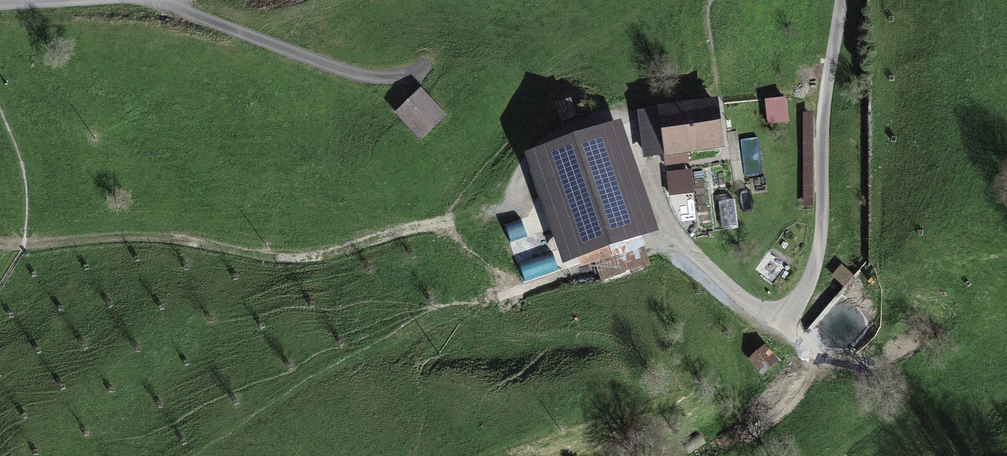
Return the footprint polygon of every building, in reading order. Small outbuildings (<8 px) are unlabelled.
[(785,96),(765,98),(767,124),(788,122),(785,96)] [(427,97),(401,119),(423,145),(450,123),(427,97)] [(732,155),(726,107),(643,118),(649,166),(732,155)] [(662,233),(627,127),(531,158),(566,264),(662,233)] [(839,293),(810,327),(849,362),(879,328),(839,293)] [(772,350),(751,366),(763,382),(784,366),(772,350)]
